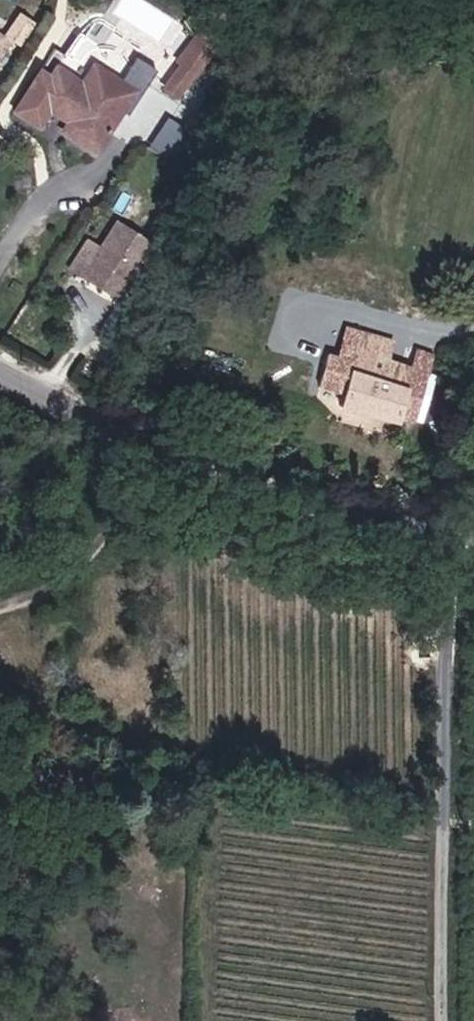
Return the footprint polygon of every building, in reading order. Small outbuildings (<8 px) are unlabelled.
[(175,56),(190,66),(206,43),(185,27),(169,51),(175,56)] [(174,90),(190,66),(175,56),(158,80),(174,90)] [(132,92),(92,64),(80,82),(56,65),(49,75),(40,68),(14,106),(37,122),(48,106),(66,119),(60,127),(92,150),(132,92)] [(90,267),(94,258),(116,270),(141,223),(104,204),(76,260),(90,267)] [(90,267),(112,279),(116,270),(94,258),(90,267)] [(374,363),(384,352),(407,360),(412,343),(369,329),(360,357),(374,363)] [(428,426),(446,374),(431,368),(407,360),(384,352),(374,363),(360,357),(348,353),(339,385),(363,393),(358,406),(411,423),(413,420),(428,426)] [(436,353),(431,368),(446,374),(452,359),(436,353)]
